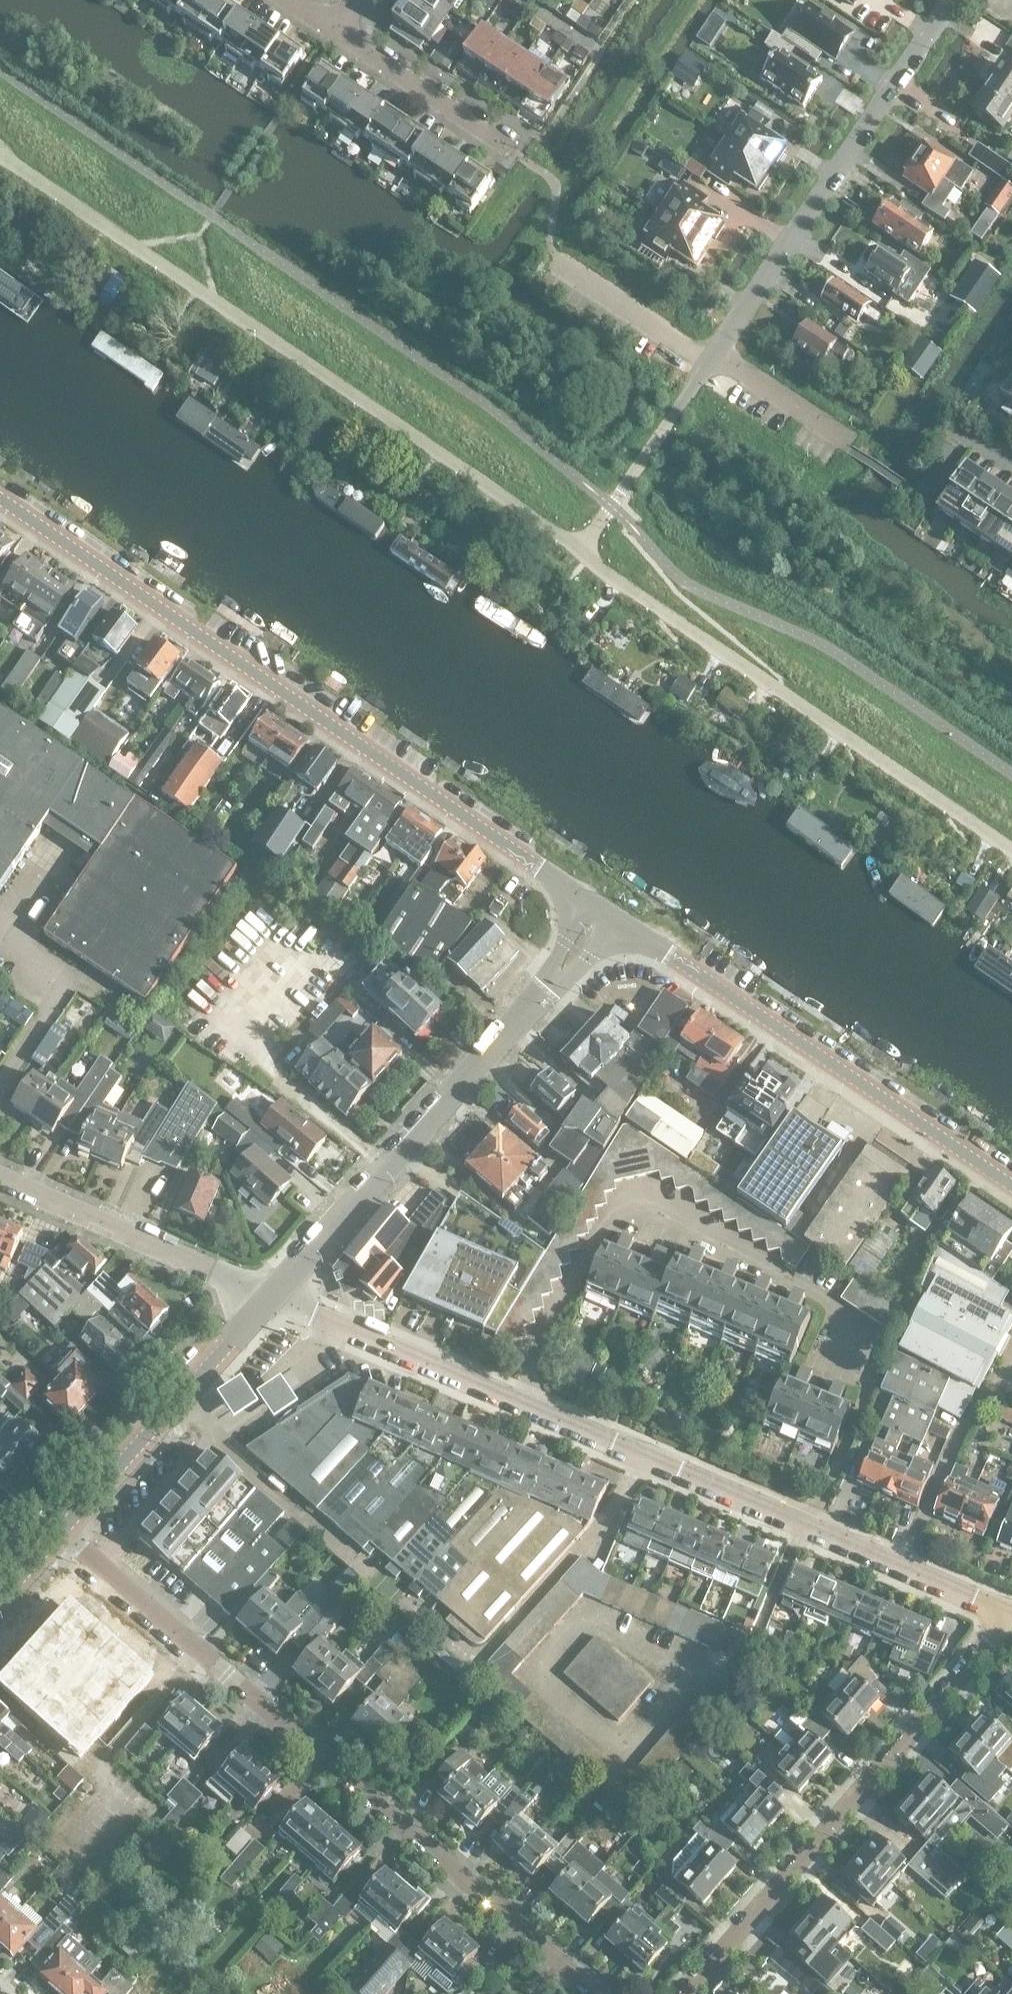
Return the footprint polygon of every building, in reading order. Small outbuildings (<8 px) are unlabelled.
[(190,0),(160,0),(156,5),(168,13),(168,14),(169,15),(171,11),(179,16),(190,0)] [(220,0),(190,0),(179,16),(187,21),(185,25),(186,26),(186,25),(198,33),(220,0)] [(239,17),(241,14),(228,6),(229,4),(223,0),(220,0),(198,33),(210,41),(210,42),(211,42),(213,39),(221,44),(239,17)] [(434,0),(409,0),(407,3),(441,26),(451,11),(434,0)] [(451,11),(458,0),(434,0),(451,11)] [(562,4),(557,0),(548,0),(545,5),(556,12),(562,4)] [(488,14),(492,7),(483,1),(478,8),(488,14)] [(441,26),(407,3),(394,22),(414,35),(426,43),(430,46),(430,45),(429,44),(441,26)] [(520,21),(526,12),(515,5),(509,14),(520,21)] [(835,62),(854,35),(810,6),(793,31),(790,29),(783,41),(809,59),(816,49),(835,62)] [(577,26),(583,18),(572,10),(566,19),(577,26)] [(240,61),(263,27),(255,22),(254,23),(241,14),(239,17),(221,44),(229,49),(226,53),(228,53),(240,61)] [(710,47),(726,23),(715,15),(698,40),(710,47)] [(541,35),(547,26),(536,19),(530,28),(541,35)] [(599,41),(605,32),(594,25),(588,33),(599,41)] [(263,72),(281,45),(283,42),(270,33),(271,32),(263,27),(240,61),(252,69),(252,70),(253,70),(255,67),(263,72)] [(479,82),(502,48),(505,44),(504,44),(502,47),(483,30),(481,33),(457,68),(458,69),(459,69),(479,82)] [(562,49),(568,40),(557,33),(551,42),(562,49)] [(420,52),(426,43),(414,35),(408,44),(420,52)] [(788,59),(795,49),(774,35),(766,46),(778,54),(761,79),(804,108),(822,82),(788,59)] [(463,51),(468,44),(458,38),(454,45),(463,51)] [(283,90),(301,62),(302,63),(307,56),(297,49),(296,51),(283,42),(281,45),(263,72),(271,77),(268,81),(270,81),(283,90)] [(500,96),(523,62),(526,58),(525,58),(523,61),(505,44),(502,48),(479,82),(500,96)] [(584,64),(590,55),(578,47),(573,56),(584,64)] [(673,75),(693,88),(705,70),(686,57),(673,75)] [(521,110),(544,76),(547,72),(546,72),(544,75),(526,58),(523,62),(500,96),(521,110)] [(1004,65),(989,88),(1011,104),(1011,70),(1004,65)] [(325,114),(343,87),(345,84),(332,75),(333,74),(323,67),(319,74),(320,75),(302,102),(315,111),(314,111),(316,112),(318,109),(325,114)] [(543,125),(566,90),(547,72),(544,76),(521,110),(542,124),(543,125)] [(344,131),(367,96),(359,91),(358,92),(345,84),(343,87),(325,114),(333,119),(331,122),(332,123),(344,131)] [(989,88),(973,111),(976,114),(975,115),(985,122),(986,120),(1003,131),(1011,120),(1011,104),(989,88)] [(367,142),(385,115),(387,112),(374,103),(375,102),(367,96),(344,131),(357,139),(356,139),(358,140),(360,137),(367,142)] [(386,159),(409,124),(401,119),(400,120),(387,112),(385,115),(367,142),(375,147),(373,150),(374,151),(386,159)] [(738,118),(725,139),(769,169),(774,161),(778,163),(778,162),(786,150),(783,148),(763,135),(770,125),(750,112),(743,122),(738,118)] [(409,170),(427,143),(429,140),(416,131),(417,130),(409,124),(386,159),(399,167),(398,167),(399,168),(402,164),(409,170)] [(769,169),(725,139),(711,160),(716,163),(709,173),(729,186),(736,176),(756,189),(759,191),(767,179),(768,178),(767,178),(764,176),(769,169)] [(428,187),(451,152),(443,147),(442,148),(429,140),(427,143),(409,170),(417,175),(415,178),(416,179),(416,178),(428,187)] [(971,155),(1006,180),(1011,171),(1011,164),(980,141),(971,155)] [(972,173),(956,163),(927,143),(916,160),(945,180),(944,181),(960,191),(972,173)] [(451,198),(469,170),(471,168),(458,159),(459,158),(451,152),(428,187),(440,195),(441,196),(444,192),(451,198)] [(960,191),(944,181),(945,180),(916,160),(904,178),(945,205),(955,190),(963,195),(963,194),(960,191)] [(471,215),(489,188),(491,188),(495,181),(485,175),(484,176),(471,168),(469,170),(451,198),(459,203),(457,206),(458,207),(458,206),(471,215)] [(670,190),(656,210),(708,244),(713,237),(716,239),(725,226),(721,224),(722,224),(701,211),(708,200),(684,185),(678,195),(670,190)] [(911,238),(920,225),(889,205),(874,227),(917,255),(923,246),(911,238)] [(708,244),(656,210),(663,215),(649,236),(650,236),(644,246),(650,251),(667,262),(674,252),(697,267),(706,254),(703,252),(708,244)] [(993,232),(1001,219),(988,210),(979,223),(993,232)] [(912,289),(926,268),(926,267),(913,259),(908,267),(882,250),(867,273),(897,293),(903,283),(912,289)] [(115,302),(129,281),(111,268),(98,288),(104,292),(103,293),(115,302)] [(48,324),(58,309),(0,269),(0,291),(48,324)] [(886,317),(835,282),(822,300),(848,318),(854,309),(879,327),(886,317)] [(849,352),(822,334),(825,330),(818,325),(816,330),(807,324),(801,334),(797,334),(794,340),(795,343),(793,346),(823,365),(831,353),(843,361),(849,352)] [(164,376),(100,332),(89,346),(155,390),(164,376)] [(921,379),(939,351),(920,338),(901,366),(921,379)] [(1003,399),(1010,404),(1001,413),(1011,420),(1011,386),(1003,399)] [(265,443),(194,395),(178,417),(249,465),(265,443)] [(958,524),(985,483),(965,470),(951,492),(938,511),(958,524)] [(385,527),(321,481),(311,494),(376,540),(385,527)] [(977,537),(1004,496),(985,483),(958,524),(977,537)] [(1011,525),(1011,501),(1004,496),(977,537),(996,549),(1011,525)] [(996,549),(1011,560),(1011,525),(996,549)] [(13,546),(0,537),(0,566),(13,546)] [(458,576),(399,538),(389,554),(448,592),(458,576)] [(23,616),(51,574),(28,558),(0,599),(0,600),(23,616)] [(51,574),(23,616),(46,632),(75,590),(51,574)] [(105,606),(88,594),(60,635),(69,641),(57,658),(74,670),(88,650),(79,644),(105,606)] [(552,641),(490,599),(487,598),(485,597),(484,597),(482,597),(481,597),(480,598),(478,599),(477,599),(477,601),(476,602),(476,603),(475,605),(476,607),(476,608),(476,609),(477,610),(478,611),(480,612),(545,652),(552,641)] [(117,658),(137,630),(114,614),(95,642),(117,658)] [(609,641),(619,627),(605,618),(595,632),(609,641)] [(156,644),(138,670),(128,685),(151,701),(179,660),(156,644)] [(14,700),(41,661),(28,651),(1,690),(14,700)] [(188,662),(172,686),(168,684),(163,691),(166,694),(164,696),(175,704),(182,693),(187,697),(203,673),(188,662)] [(650,708),(593,669),(583,684),(640,723),(650,708)] [(75,671),(46,713),(41,721),(72,743),(94,711),(107,693),(75,671)] [(219,684),(203,673),(187,697),(194,701),(186,711),(195,718),(203,707),(219,684)] [(687,702),(696,689),(679,678),(671,692),(687,702)] [(227,689),(203,724),(200,728),(220,742),(247,702),(227,689)] [(740,702),(729,693),(728,692),(725,694),(719,703),(732,713),(739,704),(740,702)] [(45,937),(147,1006),(238,871),(137,802),(135,804),(84,769),(86,767),(0,709),(0,886),(3,888),(52,817),(57,820),(103,852),(45,937)] [(130,736),(94,711),(72,743),(108,767),(130,736)] [(248,743),(270,758),(289,730),(267,716),(248,743)] [(139,768),(141,769),(130,784),(137,788),(147,773),(150,775),(177,737),(165,729),(139,768)] [(310,745),(289,730),(270,758),(265,766),(282,778),(284,774),(289,777),(290,774),(295,777),(314,750),(309,747),(310,745)] [(188,813),(222,764),(196,746),(162,795),(188,813)] [(768,787),(709,747),(699,761),(758,802),(768,787)] [(740,754),(730,747),(727,752),(737,759),(740,754)] [(336,765),(320,754),(314,750),(295,777),(297,778),(296,779),(298,780),(278,810),(252,848),(280,865),(305,828),(290,819),(304,799),(309,802),(311,800),(312,800),(321,787),(324,788),(335,771),(333,770),(336,765)] [(109,772),(127,785),(137,771),(118,758),(109,772)] [(353,823),(378,786),(355,770),(337,795),(330,807),(353,823)] [(384,828),(401,803),(378,786),(353,823),(357,825),(346,840),(351,844),(328,878),(327,877),(310,904),(330,917),(390,832),(384,828)] [(314,852),(320,842),(336,816),(326,809),(303,845),(314,852)] [(385,846),(393,851),(401,856),(426,820),(411,809),(394,835),(393,834),(385,846)] [(857,852),(801,810),(787,829),(843,870),(857,852)] [(883,848),(898,827),(881,815),(866,836),(883,848)] [(442,830),(426,820),(401,856),(410,861),(421,868),(409,885),(414,888),(418,891),(433,871),(423,865),(432,853),(428,850),(442,830)] [(455,840),(433,871),(418,891),(414,888),(379,942),(436,978),(454,950),(472,927),(436,903),(447,887),(457,883),(466,890),(486,862),(455,840)] [(969,892),(975,882),(963,874),(956,885),(969,892)] [(947,910),(902,877),(890,896),(934,928),(947,910)] [(984,914),(997,894),(983,885),(970,906),(984,914)] [(498,898),(488,911),(498,918),(508,905),(498,898)] [(346,899),(331,923),(344,931),(359,908),(346,899)] [(467,980),(484,995),(518,957),(485,927),(450,965),(467,980)] [(341,945),(328,963),(350,980),(364,961),(341,945)] [(990,950),(975,971),(1011,997),(1011,965),(990,950)] [(441,1012),(387,964),(371,982),(361,973),(344,993),(372,1018),(381,1008),(417,1039),(441,1012)] [(0,992),(0,1012),(25,1029),(35,1015),(0,992)] [(335,1003),(345,1011),(353,1019),(361,1010),(343,994),(335,1003)] [(666,994),(640,1031),(664,1047),(689,1009),(666,994)] [(605,1016),(585,1039),(565,1061),(581,1075),(582,1073),(595,1084),(597,1081),(613,1063),(643,1089),(664,1050),(655,1045),(652,1049),(637,1036),(632,1042),(620,1031),(621,1030),(605,1016)] [(679,1028),(666,1047),(677,1055),(679,1053),(698,1066),(699,1066),(705,1057),(706,1058),(724,1031),(702,1017),(690,1035),(679,1028)] [(55,1027),(32,1062),(44,1070),(67,1034),(55,1027)] [(372,1029),(353,1049),(382,1076),(401,1055),(372,1029)] [(698,1066),(696,1070),(722,1088),(741,1062),(740,1061),(738,1064),(734,1061),(745,1046),(724,1031),(706,1058),(705,1057),(699,1066),(698,1066)] [(382,1076),(353,1049),(343,1061),(336,1055),(335,1056),(322,1044),(320,1042),(316,1039),(310,1047),(364,1096),(382,1076)] [(364,1096),(310,1047),(307,1050),(313,1054),(298,1071),(311,1083),(310,1084),(345,1117),(364,1096)] [(78,1094),(89,1101),(113,1066),(102,1058),(78,1094)] [(613,1063),(597,1081),(611,1093),(594,1111),(584,1105),(564,1134),(579,1136),(604,1152),(619,1128),(643,1089),(613,1063)] [(113,1066),(89,1101),(90,1102),(68,1131),(82,1137),(77,1148),(79,1150),(78,1152),(88,1156),(89,1154),(99,1158),(115,1122),(106,1118),(105,1119),(95,1114),(99,1108),(102,1110),(123,1079),(111,1072),(114,1067),(113,1066)] [(742,1136),(778,1082),(762,1071),(751,1087),(747,1085),(722,1123),(742,1136)] [(576,1099),(559,1084),(547,1073),(534,1088),(536,1089),(533,1093),(560,1117),(576,1099)] [(13,1107),(32,1121),(60,1081),(51,1075),(45,1083),(35,1076),(13,1107)] [(60,1081),(32,1121),(52,1135),(74,1103),(62,1095),(68,1086),(60,1081)] [(795,1093),(778,1082),(742,1136),(762,1150),(787,1112),(784,1110),(795,1093)] [(167,1121),(166,1120),(144,1156),(178,1171),(206,1126),(208,1124),(218,1107),(190,1085),(167,1121)] [(705,1135),(646,1095),(628,1121),(687,1162),(705,1135)] [(326,1141),(280,1104),(265,1123),(237,1100),(227,1113),(249,1131),(276,1152),(283,1143),(308,1163),(326,1141)] [(546,1143),(551,1137),(546,1133),(547,1132),(522,1108),(509,1122),(535,1145),(541,1138),(546,1143)] [(248,1133),(224,1115),(218,1110),(208,1124),(206,1126),(212,1131),(236,1149),(248,1133)] [(115,1122),(99,1158),(108,1163),(107,1165),(117,1169),(118,1167),(120,1168),(124,1160),(138,1166),(144,1156),(166,1120),(151,1111),(144,1123),(123,1115),(122,1116),(121,1116),(116,1123),(115,1122)] [(843,1147),(794,1114),(738,1197),(787,1230),(843,1147)] [(545,1260),(501,1333),(498,1339),(514,1345),(529,1341),(527,1327),(538,1325),(536,1312),(547,1310),(545,1297),(556,1295),(554,1282),(564,1280),(562,1268),(574,1266),(571,1253),(583,1251),(581,1238),(592,1236),(590,1223),(600,1221),(598,1209),(609,1207),(607,1194),(619,1191),(617,1184),(662,1174),(663,1182),(675,1180),(678,1192),(691,1189),(696,1193),(698,1205),(711,1202),(713,1215),(725,1212),(728,1224),(740,1222),(742,1234),(754,1231),(756,1243),(769,1241),(771,1253),(784,1251),(786,1263),(798,1272),(811,1249),(687,1162),(629,1127),(624,1128),(545,1260)] [(248,1133),(236,1149),(234,1151),(245,1160),(232,1175),(269,1208),(291,1182),(268,1162),(269,1160),(276,1152),(249,1131),(248,1133)] [(541,1184),(549,1175),(501,1132),(468,1169),(516,1212),(524,1203),(513,1193),(529,1174),(541,1184)] [(604,1152),(579,1136),(564,1134),(552,1152),(571,1165),(566,1172),(568,1174),(583,1187),(606,1153),(604,1152)] [(869,1148),(861,1160),(806,1242),(847,1270),(879,1223),(903,1188),(911,1176),(869,1148)] [(719,1169),(706,1160),(699,1170),(713,1179),(719,1169)] [(221,1185),(191,1172),(174,1210),(204,1223),(221,1185)] [(935,1217),(955,1188),(933,1172),(903,1216),(913,1223),(923,1209),(935,1217)] [(584,1188),(583,1187),(568,1174),(529,1221),(551,1239),(560,1228),(558,1219),(584,1188)] [(409,1225),(387,1208),(338,1268),(347,1291),(362,1285),(388,1306),(396,1292),(405,1298),(453,1213),(445,1208),(448,1203),(435,1193),(409,1225)] [(460,1201),(453,1213),(405,1298),(486,1333),(490,1327),(497,1331),(541,1258),(460,1201)] [(971,1201),(960,1218),(950,1211),(930,1242),(938,1247),(992,1284),(1008,1259),(1011,1254),(1011,1229),(971,1201)] [(900,1238),(879,1223),(847,1270),(869,1285),(900,1238)] [(0,1224),(0,1256),(4,1258),(0,1266),(0,1270),(7,1273),(24,1234),(0,1224)] [(670,1255),(668,1254),(660,1250),(653,1267),(630,1257),(637,1240),(627,1236),(619,1253),(607,1247),(586,1296),(589,1297),(592,1289),(624,1302),(620,1311),(622,1311),(626,1303),(657,1316),(653,1325),(655,1326),(662,1309),(695,1322),(691,1331),(693,1332),(697,1323),(728,1336),(724,1345),(726,1346),(730,1337),(761,1350),(757,1359),(759,1360),(763,1351),(794,1364),(791,1373),(792,1374),(814,1322),(801,1316),(808,1299),(798,1295),(791,1312),(767,1302),(775,1285),(765,1281),(758,1297),(735,1287),(742,1271),(732,1267),(725,1283),(702,1273),(709,1257),(698,1252),(691,1268),(679,1263),(674,1275),(663,1271),(670,1255)] [(68,1252),(69,1253),(74,1258),(72,1261),(79,1267),(82,1265),(87,1269),(79,1278),(91,1288),(100,1279),(95,1274),(106,1262),(80,1240),(68,1252)] [(28,1244),(24,1253),(18,1265),(36,1274),(45,1264),(53,1255),(28,1244)] [(941,1407),(963,1417),(977,1390),(979,1391),(1011,1329),(1011,1318),(999,1312),(1008,1295),(992,1284),(938,1247),(922,1290),(930,1294),(901,1350),(953,1378),(952,1380),(941,1407)] [(54,1255),(53,1255),(45,1264),(53,1271),(65,1257),(58,1250),(54,1255)] [(82,1298),(53,1271),(45,1264),(36,1274),(37,1274),(38,1273),(40,1275),(19,1297),(70,1344),(77,1336),(89,1347),(88,1349),(116,1374),(129,1360),(123,1355),(130,1348),(108,1328),(100,1336),(89,1326),(100,1314),(82,1298)] [(102,1276),(100,1279),(91,1288),(92,1289),(88,1293),(87,1292),(82,1298),(100,1314),(104,1309),(110,1314),(119,1304),(116,1303),(123,1295),(119,1292),(121,1290),(104,1275),(102,1277),(102,1276)] [(131,1278),(121,1290),(119,1292),(123,1295),(116,1303),(119,1304),(149,1332),(168,1311),(131,1278)] [(842,1301),(889,1332),(892,1334),(904,1311),(855,1278),(842,1301)] [(10,1308),(4,1315),(14,1325),(21,1317),(10,1308)] [(882,1427),(892,1432),(905,1437),(924,1445),(941,1407),(952,1380),(899,1351),(882,1393),(895,1399),(882,1427)] [(76,1364),(59,1383),(86,1407),(103,1389),(76,1364)] [(836,1449),(832,1458),(835,1459),(856,1411),(843,1405),(850,1389),(841,1385),(833,1401),(811,1391),(818,1375),(807,1370),(800,1387),(787,1381),(766,1429),(768,1430),(772,1421),(803,1435),(799,1443),(801,1444),(805,1436),(836,1449)] [(27,1403),(43,1386),(26,1372),(12,1387),(11,1388),(27,1403)] [(2,1401),(5,1399),(26,1417),(33,1409),(27,1403),(11,1388),(12,1387),(0,1376),(0,1400),(2,1401)] [(247,1451),(260,1462),(319,1513),(384,1439),(402,1399),(372,1386),(371,1390),(351,1382),(305,1413),(299,1409),(287,1416),(277,1428),(279,1430),(247,1451)] [(70,1425),(86,1407),(59,1383),(43,1401),(70,1425)] [(431,1412),(402,1399),(384,1439),(319,1513),(342,1532),(413,1452),(431,1412)] [(460,1424),(431,1412),(413,1452),(342,1532),(365,1552),(442,1465),(460,1424)] [(1,1441),(30,1467),(46,1449),(9,1415),(0,1425),(0,1441),(1,1441)] [(489,1437),(460,1424),(442,1465),(365,1552),(387,1571),(472,1477),(489,1437)] [(942,1427),(937,1437),(948,1442),(952,1432),(942,1427)] [(881,1492),(894,1463),(905,1437),(892,1432),(887,1445),(879,1441),(860,1483),(881,1492)] [(519,1450),(489,1437),(472,1477),(387,1571),(410,1591),(501,1490),(519,1450)] [(30,1467),(1,1441),(0,1443),(0,1474),(13,1486),(30,1467)] [(548,1463),(519,1450),(501,1490),(410,1591),(433,1611),(530,1503),(548,1463)] [(244,1481),(214,1454),(195,1476),(225,1502),(244,1481)] [(908,1469),(894,1463),(881,1492),(900,1501),(917,1462),(912,1460),(908,1469)] [(917,1462),(900,1501),(919,1509),(936,1470),(917,1462)] [(576,1476),(548,1463),(530,1503),(433,1611),(457,1631),(559,1516),(576,1476)] [(957,1467),(936,1513),(961,1524),(978,1485),(966,1480),(969,1472),(957,1467)] [(225,1502),(195,1476),(177,1497),(207,1523),(225,1502)] [(606,1489),(576,1476),(559,1516),(457,1631),(472,1645),(476,1646),(480,1647),(483,1645),(486,1643),(501,1627),(589,1529),(606,1489)] [(207,1523),(189,1544),(170,1566),(230,1617),(252,1592),(270,1570),(290,1549),(278,1539),(270,1532),(285,1515),(244,1481),(225,1502),(207,1523)] [(990,1491),(978,1485),(961,1524),(985,1534),(1006,1488),(994,1483),(990,1491)] [(207,1523),(177,1497),(159,1518),(189,1544),(207,1523)] [(642,1504),(630,1533),(625,1544),(648,1554),(665,1513),(642,1504)] [(1009,1521),(999,1544),(1011,1549),(1011,1511),(1011,1510),(1007,1519),(1009,1521)] [(687,1523),(665,1513),(648,1554),(670,1563),(687,1523)] [(189,1544),(159,1518),(140,1539),(170,1566),(189,1544)] [(293,1522),(278,1539),(290,1549),(305,1532),(293,1522)] [(709,1532),(687,1523),(670,1563),(692,1573),(709,1532)] [(731,1542),(709,1532),(692,1573),(714,1582),(719,1571),(731,1542)] [(753,1551),(731,1542),(719,1571),(740,1580),(753,1551)] [(776,1561),(753,1551),(740,1580),(736,1591),(759,1601),(776,1561)] [(600,1602),(610,1580),(601,1574),(582,1558),(560,1582),(579,1599),(583,1595),(600,1603),(600,1602)] [(239,1625),(258,1641),(285,1610),(275,1601),(278,1598),(270,1591),(280,1579),(270,1570),(252,1592),(260,1600),(239,1625)] [(785,1599),(786,1599),(782,1607),(793,1612),(796,1604),(808,1609),(820,1580),(797,1570),(785,1599)] [(622,1585),(610,1580),(600,1602),(600,1603),(612,1608),(622,1585)] [(842,1589),(820,1580),(808,1609),(830,1618),(842,1589)] [(579,1599),(560,1582),(559,1584),(552,1592),(571,1609),(579,1599)] [(622,1585),(612,1608),(623,1613),(633,1590),(622,1585)] [(864,1599),(842,1589),(830,1618),(851,1628),(864,1599)] [(633,1590),(623,1613),(634,1617),(643,1594),(633,1590)] [(552,1592),(544,1601),(563,1618),(571,1609),(552,1592)] [(655,1599),(643,1594),(634,1617),(645,1622),(655,1599)] [(655,1599),(645,1622),(656,1627),(666,1604),(655,1599)] [(886,1608),(864,1599),(851,1628),(873,1637),(886,1608)] [(544,1601),(536,1610),(555,1627),(563,1618),(544,1601)] [(666,1604),(656,1627),(667,1631),(677,1608),(666,1604)] [(285,1610),(258,1641),(278,1658),(299,1633),(308,1641),(339,1606),(338,1606),(327,1619),(317,1610),(306,1622),(298,1615),(295,1619),(285,1610)] [(339,1606),(308,1641),(317,1649),(296,1674),(315,1690),(348,1653),(347,1653),(342,1658),(332,1650),(334,1647),(327,1640),(349,1615),(339,1606)] [(688,1613),(677,1608),(667,1631),(678,1636),(688,1613)] [(908,1618),(886,1608),(873,1637),(895,1647),(908,1618)] [(52,1634),(38,1649),(25,1638),(10,1655),(22,1666),(2,1688),(80,1760),(152,1680),(74,1610),(52,1634)] [(536,1610),(528,1619),(547,1636),(555,1627),(536,1610)] [(699,1618),(688,1613),(678,1636),(689,1641),(699,1618)] [(710,1623),(699,1618),(689,1641),(701,1646),(710,1623)] [(931,1627),(908,1618),(895,1647),(918,1656),(931,1627)] [(528,1619),(520,1628),(539,1644),(547,1636),(528,1619)] [(721,1627),(710,1623),(701,1646),(712,1650),(721,1627)] [(732,1632),(721,1627),(712,1650),(722,1655),(732,1632)] [(531,1653),(539,1644),(520,1628),(512,1637),(531,1653)] [(732,1632),(722,1655),(733,1659),(743,1636),(732,1632)] [(788,1633),(783,1645),(791,1648),(796,1637),(788,1633)] [(531,1653),(512,1637),(504,1646),(523,1663),(531,1653)] [(804,1640),(796,1637),(791,1648),(799,1652),(804,1640)] [(589,1665),(606,1645),(597,1638),(580,1657),(589,1665)] [(840,1644),(836,1654),(840,1656),(844,1646),(840,1644)] [(598,1672),(615,1653),(606,1645),(589,1665),(598,1672)] [(348,1653),(315,1690),(334,1706),(356,1681),(365,1689),(376,1676),(395,1654),(386,1646),(366,1669),(348,1653)] [(523,1663),(504,1646),(484,1668),(495,1677),(511,1676),(523,1663)] [(850,1660),(854,1650),(844,1646),(840,1656),(850,1660)] [(607,1680),(624,1661),(615,1653),(598,1672),(607,1680)] [(388,1752),(397,1742),(404,1748),(410,1742),(402,1736),(411,1726),(396,1713),(425,1680),(395,1654),(376,1676),(391,1690),(382,1701),(378,1698),(355,1725),(388,1752)] [(573,1684),(589,1665),(580,1657),(564,1676),(573,1684)] [(862,1658),(856,1665),(875,1682),(881,1675),(862,1658)] [(617,1688),(633,1669),(624,1661),(607,1680),(617,1688)] [(582,1692),(598,1672),(589,1665),(573,1684),(582,1692)] [(875,1682),(856,1665),(848,1674),(852,1678),(836,1697),(863,1720),(879,1702),(867,1691),(875,1682)] [(533,1694),(511,1676),(495,1677),(484,1668),(475,1679),(515,1714),(516,1714),(533,1694)] [(626,1696),(642,1677),(633,1669),(617,1688),(626,1696)] [(591,1699),(607,1680),(598,1672),(582,1692),(591,1699)] [(635,1704),(652,1685),(642,1677),(626,1696),(635,1704)] [(1001,1692),(998,1696),(1011,1709),(1011,1679),(1011,1680),(1007,1677),(997,1689),(1001,1692)] [(600,1707),(617,1688),(607,1680),(591,1699),(600,1707)] [(609,1715),(626,1696),(617,1688),(600,1707),(609,1715)] [(516,1714),(515,1714),(524,1722),(541,1702),(533,1694),(516,1714)] [(618,1723),(635,1704),(626,1696),(609,1715),(618,1723)] [(815,1712),(808,1720),(808,1721),(827,1738),(835,1728),(847,1739),(863,1720),(836,1697),(820,1715),(815,1712)] [(168,1737),(179,1746),(204,1716),(186,1701),(159,1732),(167,1738),(168,1737)] [(0,1708),(0,1736),(25,1758),(26,1757),(22,1754),(28,1748),(4,1727),(12,1718),(0,1708)] [(827,1738),(808,1721),(808,1720),(799,1712),(790,1722),(798,1729),(789,1739),(781,1732),(774,1740),(788,1752),(815,1776),(831,1757),(819,1747),(827,1738)] [(204,1716),(179,1746),(190,1756),(189,1757),(196,1763),(222,1732),(204,1716)] [(967,1736),(998,1763),(1011,1747),(1011,1743),(983,1718),(967,1736)] [(693,1744),(674,1727),(666,1736),(685,1753),(693,1744)] [(146,1728),(125,1752),(136,1761),(157,1737),(146,1728)] [(0,1736),(0,1748),(6,1753),(20,1764),(25,1758),(0,1736)] [(685,1753),(666,1736),(658,1745),(677,1762),(685,1753)] [(998,1763),(967,1736),(952,1755),(982,1781),(998,1763)] [(677,1762),(658,1745),(650,1753),(669,1770),(677,1762)] [(238,1797),(264,1767),(246,1752),(234,1765),(230,1762),(208,1787),(230,1806),(238,1797)] [(482,1787),(490,1777),(472,1761),(473,1760),(463,1752),(442,1777),(451,1785),(440,1797),(459,1814),(482,1787)] [(768,1767),(760,1777),(779,1793),(787,1784),(799,1795),(815,1776),(788,1752),(772,1771),(768,1767)] [(669,1770),(650,1753),(642,1762),(661,1779),(669,1770)] [(264,1767),(238,1797),(248,1806),(247,1807),(255,1814),(282,1783),(264,1767)] [(776,1805),(783,1797),(779,1793),(760,1777),(749,1767),(741,1776),(748,1783),(732,1801),(740,1808),(767,1832),(784,1812),(776,1805)] [(69,1768),(61,1776),(76,1789),(84,1781),(69,1768)] [(930,1777),(913,1796),(958,1835),(971,1819),(997,1842),(1010,1827),(1003,1821),(987,1807),(971,1793),(962,1805),(930,1777)] [(179,1806),(194,1789),(184,1780),(169,1798),(179,1806)] [(522,1797),(497,1825),(507,1833),(496,1845),(515,1862),(538,1835),(519,1819),(523,1815),(523,1814),(541,1792),(533,1785),(522,1797)] [(500,1803),(482,1787),(459,1814),(478,1830),(488,1817),(497,1825),(522,1797),(512,1789),(500,1803)] [(194,1789),(179,1806),(174,1811),(158,1829),(167,1837),(203,1797),(194,1789)] [(952,1830),(913,1796),(897,1815),(929,1844),(919,1855),(957,1888),(967,1876),(936,1849),(952,1830)] [(987,1807),(1003,1821),(1011,1811),(1011,1810),(996,1796),(987,1807)] [(289,1842),(299,1851),(320,1827),(325,1820),(307,1804),(280,1836),(288,1843),(289,1842)] [(719,1823),(712,1832),(731,1849),(739,1840),(751,1850),(767,1832),(740,1808),(724,1827),(719,1823)] [(325,1820),(320,1827),(299,1851),(317,1866),(320,1863),(343,1836),(325,1820)] [(704,1906),(735,1869),(723,1858),(731,1849),(712,1832),(701,1822),(693,1832),(697,1835),(674,1863),(672,1877),(663,1888),(682,1905),(691,1895),(704,1906)] [(237,1858),(253,1839),(242,1830),(226,1848),(237,1858)] [(13,1842),(0,1831),(0,1848),(4,1851),(13,1842)] [(538,1835),(515,1862),(534,1878),(544,1866),(553,1874),(578,1844),(568,1837),(556,1851),(538,1835)] [(343,1836),(320,1863),(317,1866),(328,1875),(327,1876),(334,1883),(362,1852),(343,1836)] [(877,1840),(862,1858),(891,1884),(900,1874),(901,1875),(908,1867),(946,1900),(957,1888),(919,1855),(908,1867),(877,1840)] [(232,1890),(266,1850),(255,1841),(239,1859),(220,1880),(232,1890)] [(606,1868),(578,1844),(553,1874),(562,1881),(552,1893),(570,1909),(593,1883),(606,1868)] [(891,1884),(862,1858),(846,1877),(859,1888),(856,1892),(873,1907),(883,1896),(882,1895),(891,1884)] [(19,1915),(0,1898),(17,1880),(4,1869),(0,1874),(0,1936),(19,1915)] [(369,1911),(379,1920),(405,1889),(387,1874),(360,1905),(368,1912),(369,1911)] [(294,1894),(304,1883),(295,1876),(286,1886),(287,1887),(282,1894),(288,1899),(294,1893),(294,1894)] [(593,1883),(570,1909),(589,1925),(599,1913),(608,1921),(625,1903),(615,1895),(612,1899),(593,1883)] [(682,1905),(663,1888),(655,1897),(669,1908),(675,1913),(682,1905)] [(405,1889),(379,1920),(389,1929),(388,1930),(396,1936),(423,1905),(405,1889)] [(360,1905),(347,1894),(336,1906),(334,1909),(317,1927),(310,1936),(319,1944),(341,1921),(347,1920),(360,1905)] [(324,1900),(308,1919),(317,1927),(334,1909),(324,1900)] [(824,1901),(808,1919),(838,1946),(847,1935),(849,1937),(856,1928),(824,1901)] [(626,1958),(655,1924),(649,1918),(637,1908),(634,1911),(625,1903),(608,1921),(618,1929),(607,1941),(626,1958)] [(998,1922),(994,1919),(979,1905),(953,1935),(962,1942),(981,1921),(984,1924),(981,1927),(989,1933),(998,1922)] [(645,1974),(674,1940),(682,1929),(670,1919),(675,1913),(669,1908),(655,1924),(626,1958),(645,1974)] [(0,1936),(0,1944),(14,1957),(27,1943),(39,1953),(70,1918),(69,1919),(65,1914),(61,1919),(54,1912),(37,1931),(19,1915),(0,1936)] [(39,1953),(51,1964),(38,1978),(56,1993),(57,1993),(80,1969),(73,1962),(80,1953),(67,1941),(73,1934),(77,1929),(77,1924),(70,1918),(39,1953)] [(907,1932),(890,1918),(881,1929),(896,1944),(897,1944),(907,1932)] [(838,1946),(808,1919),(791,1938),(806,1950),(798,1959),(827,1985),(851,1957),(838,1946)] [(887,1954),(896,1944),(881,1929),(870,1920),(861,1931),(887,1954)] [(428,1963),(436,1969),(462,1939),(446,1925),(415,1960),(424,1967),(428,1963)] [(1008,1929),(998,1940),(1011,1951),(1011,1933),(1008,1929)] [(256,1978),(284,1944),(269,1931),(241,1966),(256,1978)] [(436,1969),(428,1978),(447,1993),(453,1993),(460,1990),(474,1976),(480,1970),(471,1962),(479,1953),(462,1939),(436,1969)] [(348,1988),(355,1993),(366,1993),(398,1957),(385,1946),(348,1988)] [(769,1960),(807,1993),(828,1993),(829,1992),(827,1991),(780,1949),(769,1960)] [(366,1993),(388,1993),(411,1968),(398,1957),(366,1993)] [(930,1967),(919,1980),(936,1993),(944,1993),(946,1992),(949,1993),(961,1993),(930,1967)] [(57,1993),(90,1993),(98,1985),(80,1969),(57,1993)] [(108,1993),(113,1993),(125,1980),(115,1972),(101,1988),(108,1993)] [(113,1993),(129,1993),(134,1988),(133,1987),(138,1982),(131,1976),(126,1981),(125,1980),(113,1993)] [(979,1980),(967,1993),(995,1993),(979,1980)] [(829,1992),(831,1993),(852,1993),(836,1981),(827,1991),(829,1992)] [(1011,1984),(1003,1993),(1011,1993),(1011,1984)]
